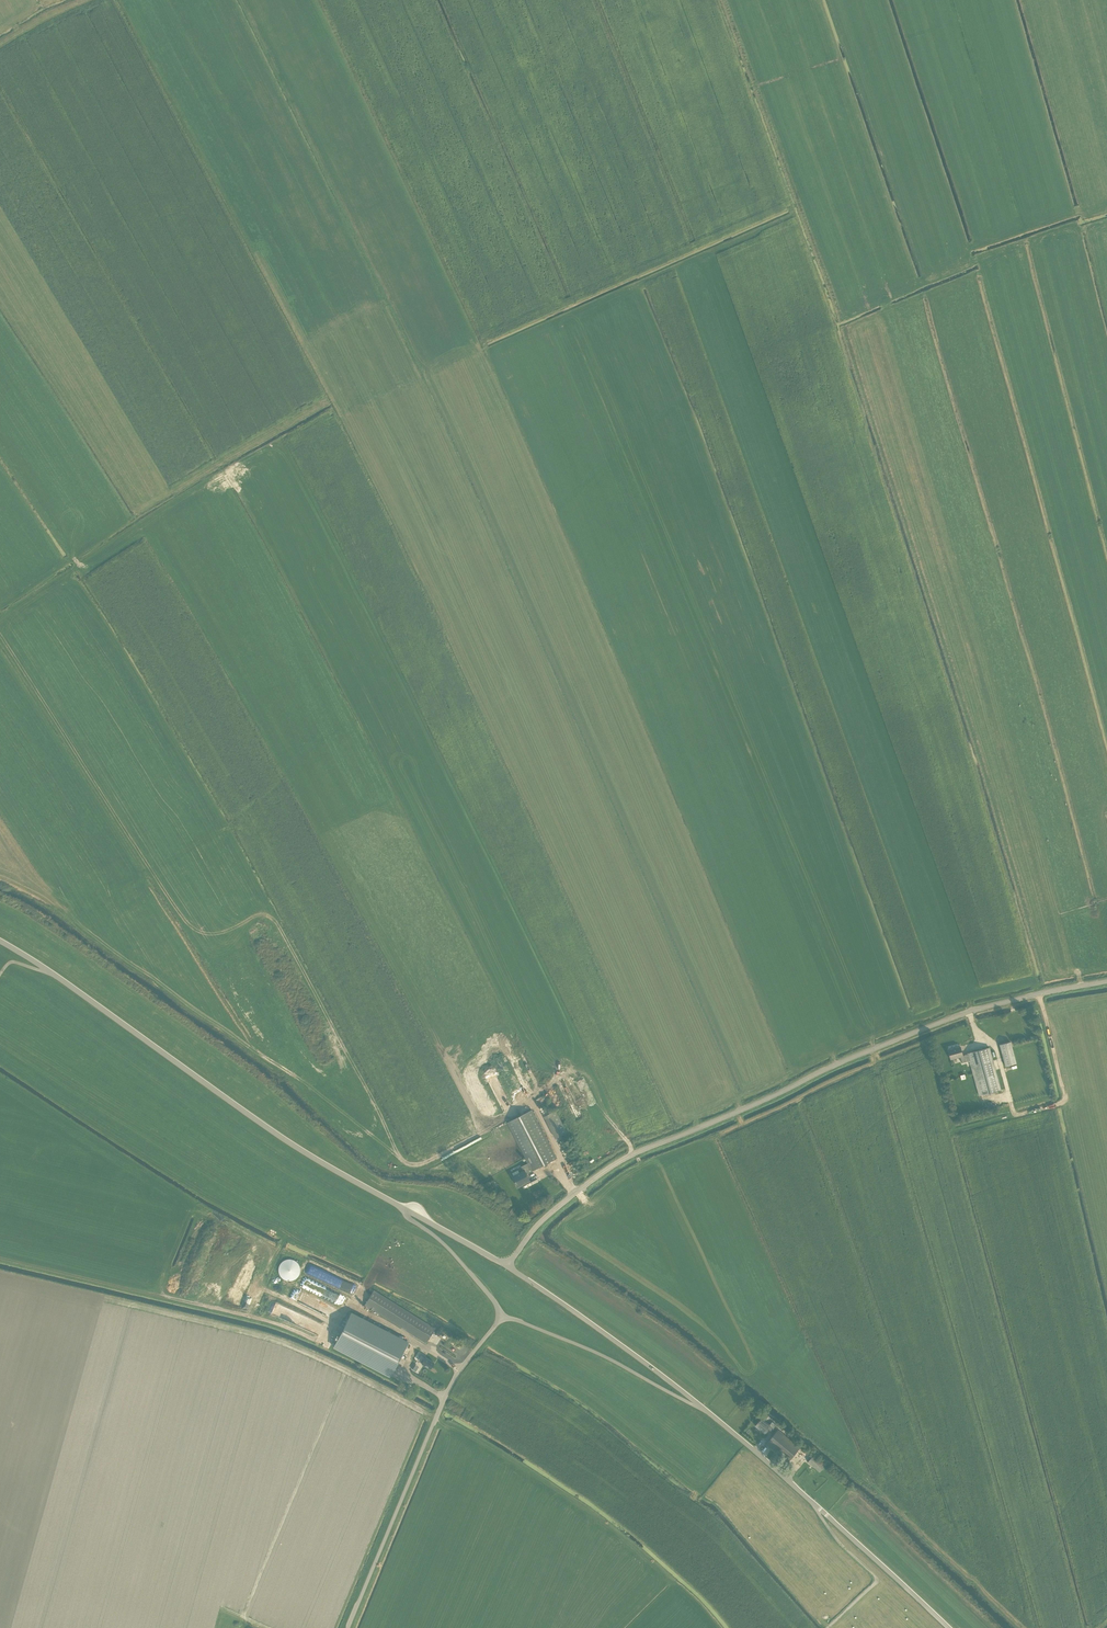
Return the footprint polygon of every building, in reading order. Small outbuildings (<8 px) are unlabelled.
[(1014,1046),(1012,1047),(1010,1042),(1000,1045),(1006,1066),(1016,1063),(1015,1058),(1017,1057),(1014,1046)] [(993,1052),(991,1053),(989,1048),(968,1053),(968,1054),(963,1055),(960,1046),(948,1050),(951,1059),(960,1057),(962,1063),(970,1061),(979,1096),(1001,1090),(993,1060),(995,1059),(993,1052)] [(557,1158),(532,1110),(507,1123),(528,1163),(521,1166),(523,1171),(512,1176),(518,1187),(530,1181),(527,1174),(533,1170),(557,1158)] [(567,1132),(556,1110),(544,1116),(555,1138),(567,1132)] [(292,1259),(289,1259),(285,1259),(281,1262),(279,1267),(278,1271),(280,1275),(282,1278),(287,1280),(291,1281),(294,1279),(297,1278),(299,1274),(300,1270),(300,1266),(298,1263),(296,1261),(292,1259)] [(426,1343),(435,1328),(374,1290),(365,1305),(426,1343)] [(408,1342),(351,1313),(333,1348),(389,1377),(408,1342)] [(425,1358),(421,1355),(418,1359),(422,1362),(421,1363),(430,1369),(434,1362),(425,1357),(425,1358)] [(769,1425),(761,1418),(755,1426),(765,1433),(768,1430),(770,1431),(776,1425),(772,1422),(769,1425)] [(788,1438),(778,1429),(765,1444),(787,1463),(800,1448),(788,1438)] [(819,1472),(824,1466),(813,1456),(808,1462),(819,1472)]
